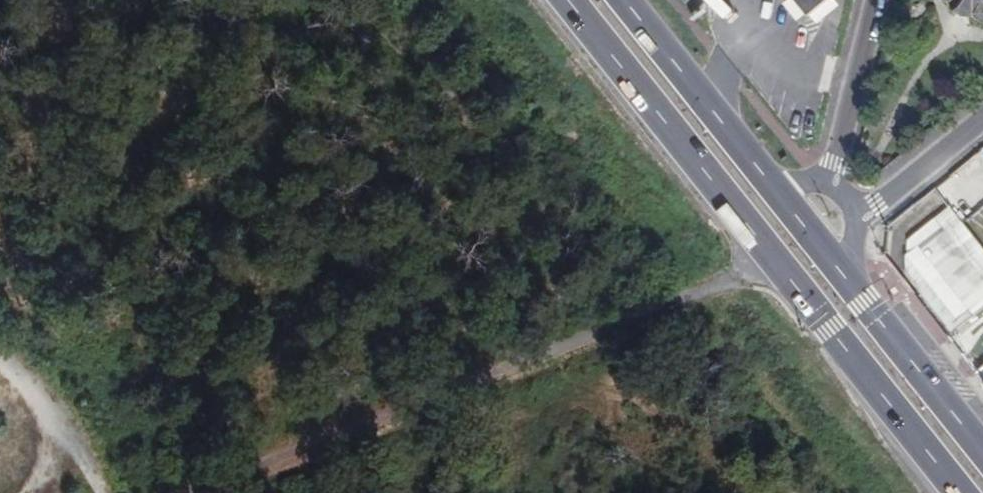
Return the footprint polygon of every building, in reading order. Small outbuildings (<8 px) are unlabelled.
[(808,16),(827,0),(795,0),(808,16)] [(947,2),(961,11),(964,7),(982,19),(982,0),(948,0),(947,2)] [(951,337),(982,309),(982,249),(948,206),(907,240),(905,272),(951,337)]
